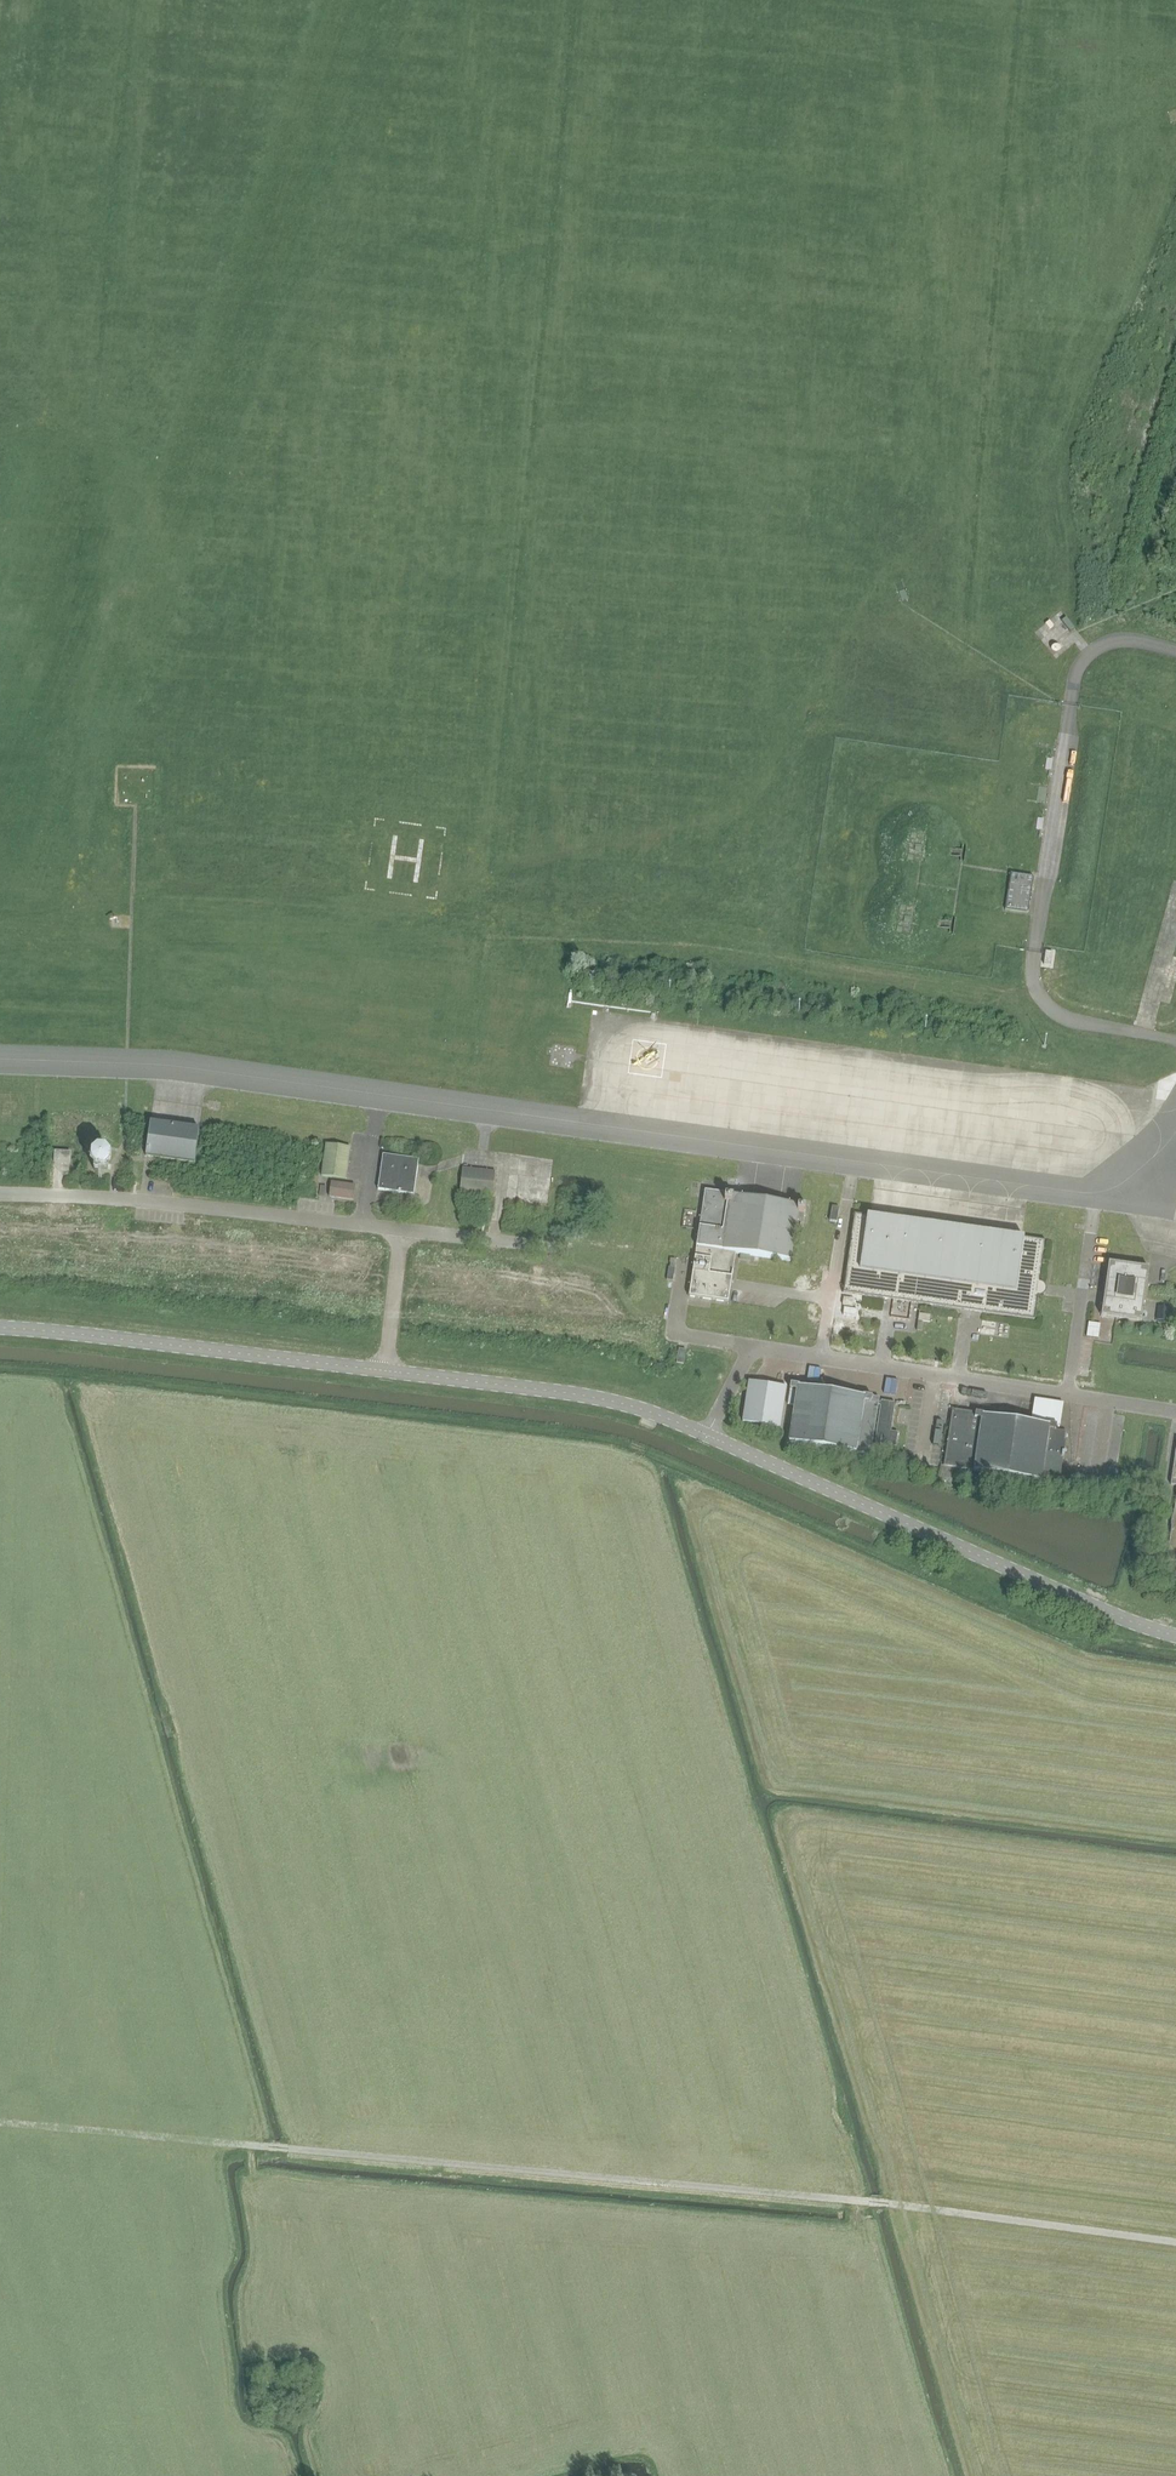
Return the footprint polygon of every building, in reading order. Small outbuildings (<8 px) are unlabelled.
[(1010,873),(1008,887),(1005,910),(1028,913),(1033,877),(1010,873)] [(1045,951),(1044,958),(1043,964),(1050,965),(1052,952),(1045,951)] [(195,1163),(199,1129),(150,1122),(146,1156),(195,1163)] [(322,1176),(346,1180),(350,1148),(326,1144),(322,1176)] [(94,1169),(107,1170),(108,1151),(95,1151),(94,1169)] [(54,1164),(69,1165),(70,1154),(55,1153),(54,1164)] [(413,1195),(418,1162),(418,1160),(382,1155),(378,1190),(413,1195)] [(460,1193),(492,1196),(495,1172),(462,1168),(460,1193)] [(331,1182),(330,1191),(329,1197),(353,1200),(355,1186),(331,1182)] [(802,1228),(804,1213),(804,1211),(805,1211),(806,1205),(797,1204),(797,1205),(733,1196),(733,1194),(725,1193),(705,1191),(688,1296),(728,1302),(733,1271),(730,1271),(731,1266),(727,1266),(729,1252),(790,1261),(795,1227),(802,1228)] [(829,1221),(836,1223),(839,1208),(832,1207),(829,1221)] [(851,1235),(851,1236),(846,1270),(845,1277),(844,1286),(843,1290),(843,1293),(883,1298),(892,1299),(911,1302),(920,1303),(960,1309),(982,1312),(1034,1319),(1035,1311),(1032,1310),(1034,1294),(1034,1292),(1038,1293),(1039,1285),(1035,1284),(1036,1282),(1039,1261),(1039,1259),(1043,1259),(1045,1240),(1022,1237),(869,1216),(854,1214),(853,1220),(852,1230),(851,1231),(855,1231),(855,1236),(851,1235)] [(1149,1268),(1148,1268),(1108,1263),(1104,1294),(1107,1294),(1106,1302),(1103,1302),(1101,1316),(1141,1322),(1149,1268)] [(666,1280),(673,1281),(675,1268),(668,1267),(666,1280)] [(849,1299),(843,1298),(842,1305),(844,1305),(853,1306),(854,1299),(849,1299)] [(843,1315),(856,1317),(857,1310),(844,1308),(843,1315)] [(931,1315),(919,1314),(918,1321),(930,1322),(931,1315)] [(1088,1322),(1086,1337),(1098,1338),(1100,1324),(1088,1322)] [(685,1351),(686,1350),(678,1348),(676,1360),(676,1363),(678,1363),(683,1364),(685,1351)] [(786,1387),(752,1382),(749,1381),(742,1422),(780,1428),(786,1387)] [(895,1404),(887,1403),(880,1402),(880,1403),(878,1402),(879,1398),(871,1397),(863,1395),(863,1396),(799,1386),(799,1385),(790,1384),(788,1398),(787,1405),(795,1406),(789,1442),(807,1445),(807,1449),(812,1449),(813,1446),(856,1453),(856,1452),(870,1455),(877,1406),(879,1407),(874,1443),(888,1446),(895,1404)] [(1066,1432),(1057,1431),(1055,1431),(1056,1425),(1048,1424),(1047,1425),(984,1415),(984,1414),(975,1413),(952,1410),(944,1466),(1040,1481),(1041,1476),(1059,1479),(1062,1459),(1063,1459),(1064,1453),(1063,1453),(1066,1432)]
